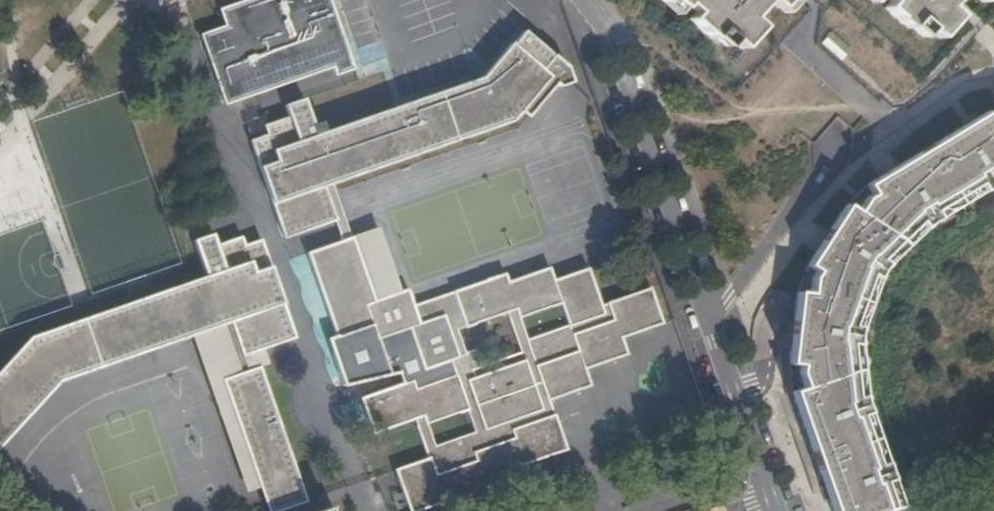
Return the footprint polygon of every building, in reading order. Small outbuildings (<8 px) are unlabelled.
[(330,0),(253,0),(220,12),(225,28),(201,37),(225,105),(333,69),(337,77),(355,69),(330,0)] [(680,9),(685,5),(694,14),(689,20),(721,50),(731,41),(741,49),(758,29),(749,21),(766,0),(671,0),(680,9)] [(778,8),(785,0),(767,0),(778,8)] [(891,3),(886,9),(918,38),(927,29),(937,37),(955,18),(945,9),(953,0),(887,0),(891,3)] [(549,78),(518,114),(523,118),(552,85),(555,88),(572,83),(567,67),(524,31),(511,46),(549,78)] [(511,46),(482,80),(398,109),(316,137),(304,102),(286,108),(290,119),(265,128),(267,137),(251,143),(285,238),(335,221),(342,243),(309,255),(337,338),(371,326),(377,341),(409,329),(424,370),(450,362),(455,376),(415,391),(412,383),(402,386),(361,400),(369,421),(373,434),(383,430),(415,420),(417,426),(429,460),(396,472),(409,510),(417,510),(443,502),(447,510),(488,496),(485,488),(526,473),(524,465),(565,450),(547,402),(588,387),(584,370),(626,355),(621,339),(660,325),(649,290),(600,307),(586,271),(552,283),(547,270),(507,284),(504,277),(413,308),(406,292),(374,303),(333,184),(511,122),(518,114),(549,78),(511,46)] [(990,112),(864,186),(873,196),(865,199),(857,213),(847,207),(803,266),(817,272),(814,292),(800,292),(788,362),(796,364),(795,395),(832,510),(883,510),(899,505),(864,402),(859,338),(882,273),(928,228),(992,182),(993,181),(993,115),(990,112)] [(248,139),(264,135),(261,120),(245,124),(248,139)] [(0,369),(0,444),(57,381),(222,324),(240,375),(223,381),(265,500),(269,510),(274,510),(305,500),(259,369),(249,372),(243,355),(293,338),(259,242),(243,247),(240,239),(215,248),(211,237),(194,243),(207,278),(27,340),(0,369)] [(371,326),(337,338),(330,340),(345,386),(398,375),(402,386),(412,383),(415,391),(455,376),(450,362),(424,370),(409,329),(377,341),(371,326)]
